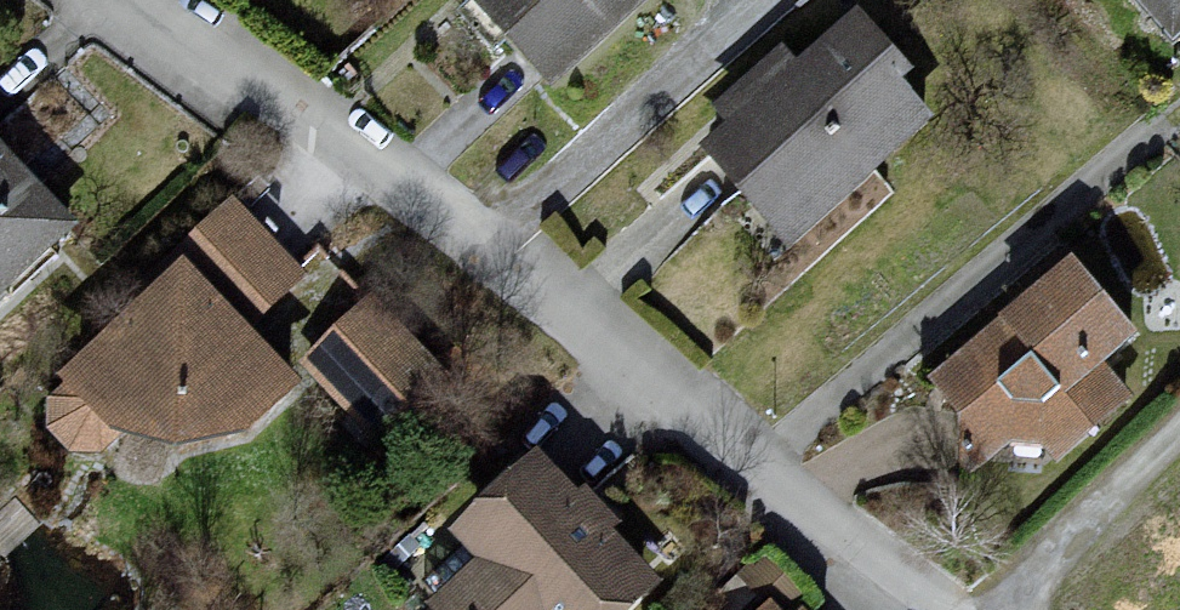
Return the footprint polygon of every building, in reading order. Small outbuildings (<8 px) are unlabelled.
[(531,87),(630,0),(464,0),(531,87)] [(1150,44),(1179,22),(1179,0),(1113,0),(1150,44)] [(896,75),(834,20),(682,161),(770,254),(920,119),(879,93),(896,75)] [(52,232),(0,177),(0,283),(52,232)] [(240,192),(189,239),(265,321),(316,273),(240,192)] [(161,264),(42,384),(62,419),(112,451),(152,456),(199,449),(230,432),(282,391),(161,264)] [(1048,269),(906,392),(941,440),(931,466),(946,480),(989,460),(1043,456),(1106,399),(1079,367),(1109,337),(1048,269)] [(347,304),(315,375),(383,405),(415,334),(347,304)] [(431,536),(457,574),(401,607),(404,609),(615,609),(634,593),(514,461),(431,536)] [(748,609),(763,609),(757,601),(748,609)]
